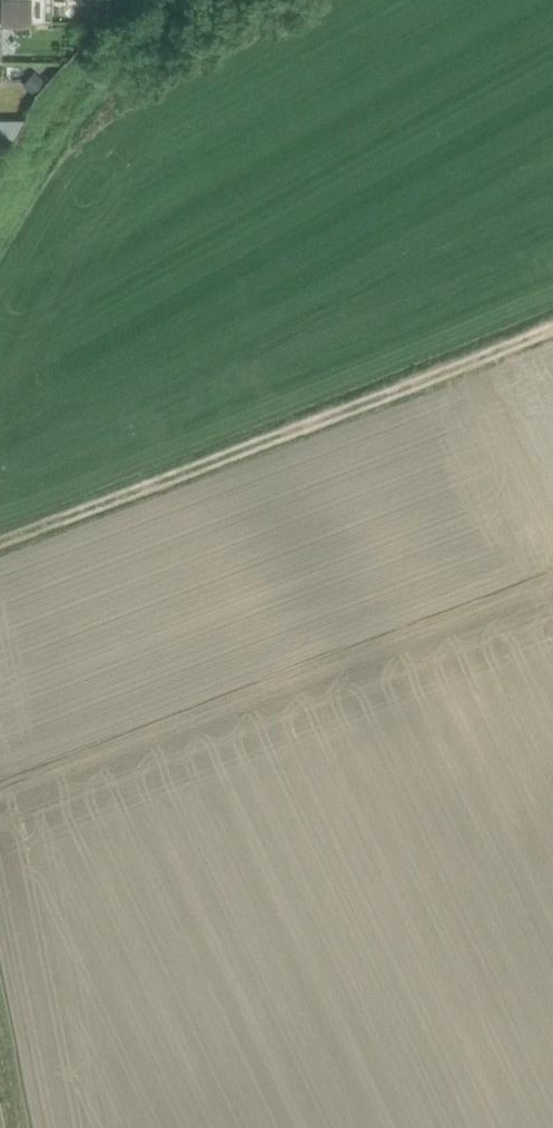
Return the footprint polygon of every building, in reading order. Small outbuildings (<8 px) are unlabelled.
[(1,7),(1,22),(2,22),(52,22),(52,21),(45,21),(45,0),(0,0),(0,7),(1,7)] [(25,133),(24,117),(0,118),(0,134),(25,133)]
